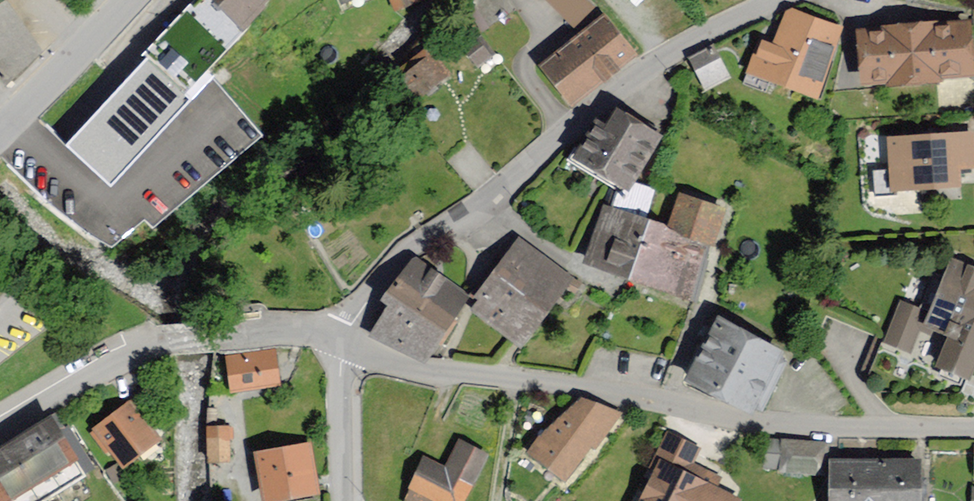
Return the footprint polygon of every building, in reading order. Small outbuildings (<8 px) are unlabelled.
[(0,6),(0,72),(3,76),(44,49),(12,0),(9,0),(0,6)] [(244,18),(261,0),(225,0),(244,18)] [(572,25),(595,2),(593,0),(547,0),(572,25)] [(226,40),(187,3),(143,49),(178,82),(182,86),(226,40)] [(765,72),(817,92),(842,25),(790,6),(765,72)] [(545,57),(570,92),(637,47),(613,11),(545,57)] [(864,24),(864,77),(973,75),(973,22),(864,24)] [(717,46),(690,57),(704,88),(730,76),(717,46)] [(430,47),(397,73),(417,98),(450,73),(430,47)] [(57,135),(102,176),(182,90),(137,48),(57,135)] [(590,157),(627,179),(659,125),(622,103),(590,157)] [(891,131),(894,182),(973,178),(973,126),(891,131)] [(106,258),(144,213),(84,162),(46,207),(106,258)] [(874,189),(888,190),(889,166),(875,165),(874,189)] [(591,257),(697,298),(733,202),(684,185),(670,224),(612,202),(591,257)] [(523,240),(472,303),(515,337),(566,275),(523,240)] [(953,258),(924,325),(973,347),(973,267),(953,258)] [(416,259),(372,330),(415,356),(459,286),(416,259)] [(913,321),(918,303),(900,297),(885,342),(914,351),(923,324),(913,321)] [(714,315),(689,372),(752,400),(778,343),(714,315)] [(224,354),(227,385),(279,380),(276,349),(224,354)] [(525,453),(565,483),(621,412),(570,392),(525,453)] [(95,426),(125,463),(160,435),(130,398),(95,426)] [(8,500),(81,453),(53,411),(0,445),(0,489),(8,500)] [(207,458),(230,459),(231,421),(208,421),(207,458)] [(441,500),(460,500),(486,449),(458,436),(445,464),(421,452),(406,484),(441,500)] [(256,447),(265,500),(320,490),(311,438),(256,447)] [(827,474),(829,443),(780,441),(779,472),(827,474)] [(832,500),(927,500),(927,456),(832,455),(832,500)] [(742,500),(660,460),(639,500),(742,500)]
